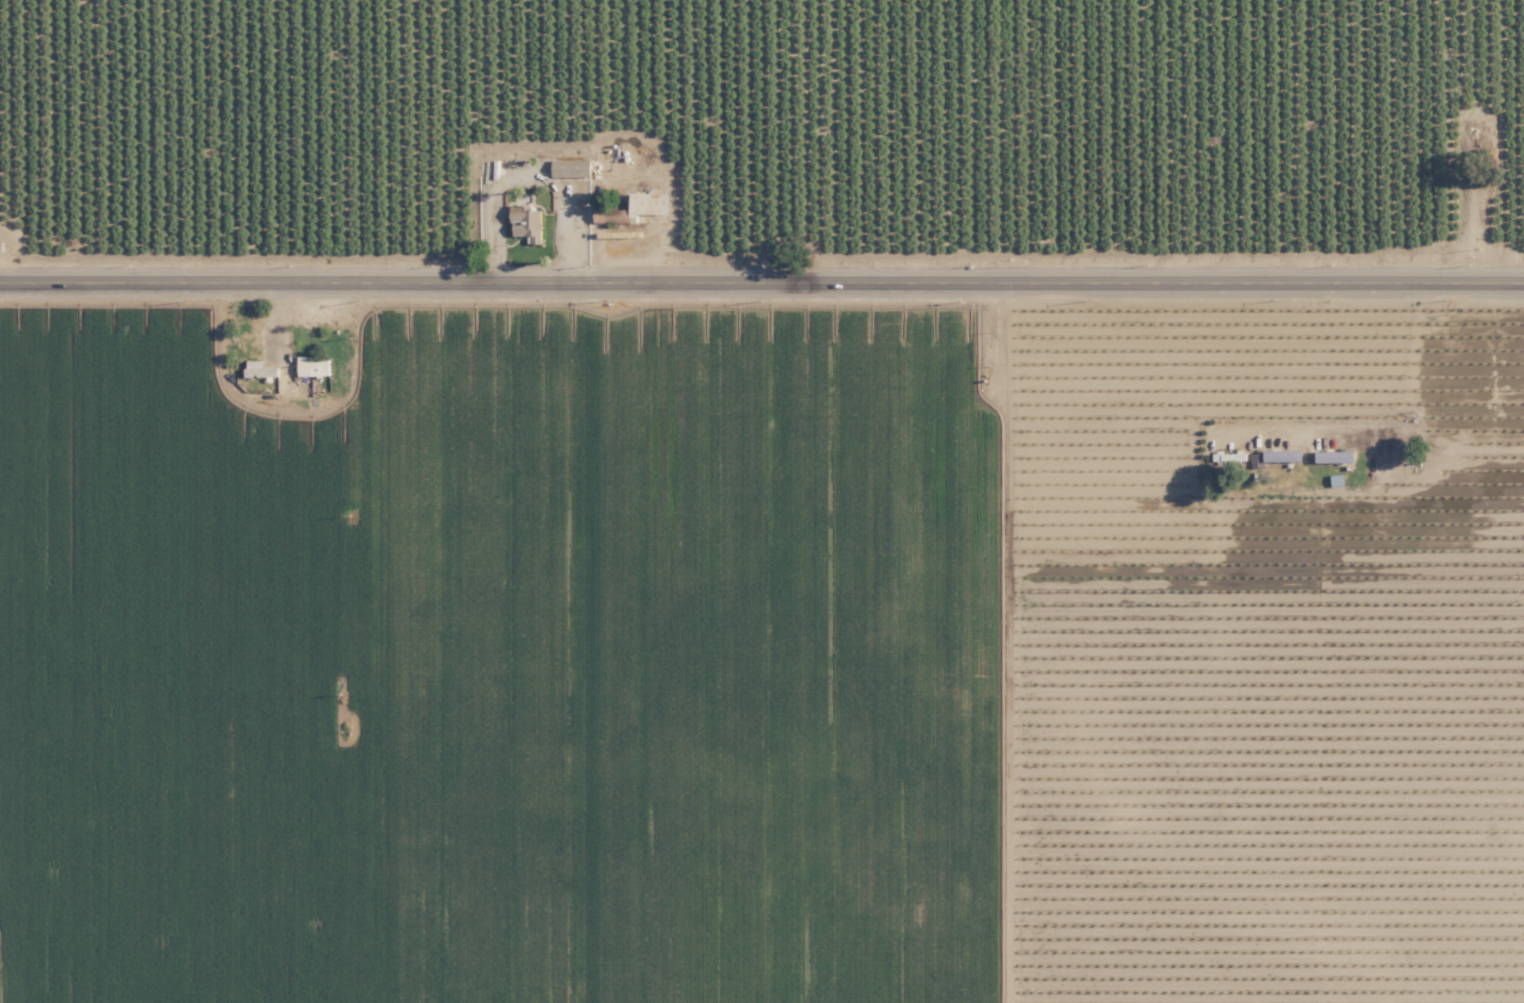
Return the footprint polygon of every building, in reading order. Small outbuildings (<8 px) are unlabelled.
[(551,160),(551,178),(589,177),(589,160),(551,160)] [(666,214),(666,193),(628,194),(629,211),(630,211),(630,223),(636,223),(636,215),(666,214)] [(540,212),(511,213),(512,237),(527,236),(528,244),(541,244),(540,212)] [(296,376),(328,375),(328,359),(310,359),(310,355),(296,356),(296,376)] [(1354,462),(1354,450),(1315,451),(1315,462),(1354,462)]
